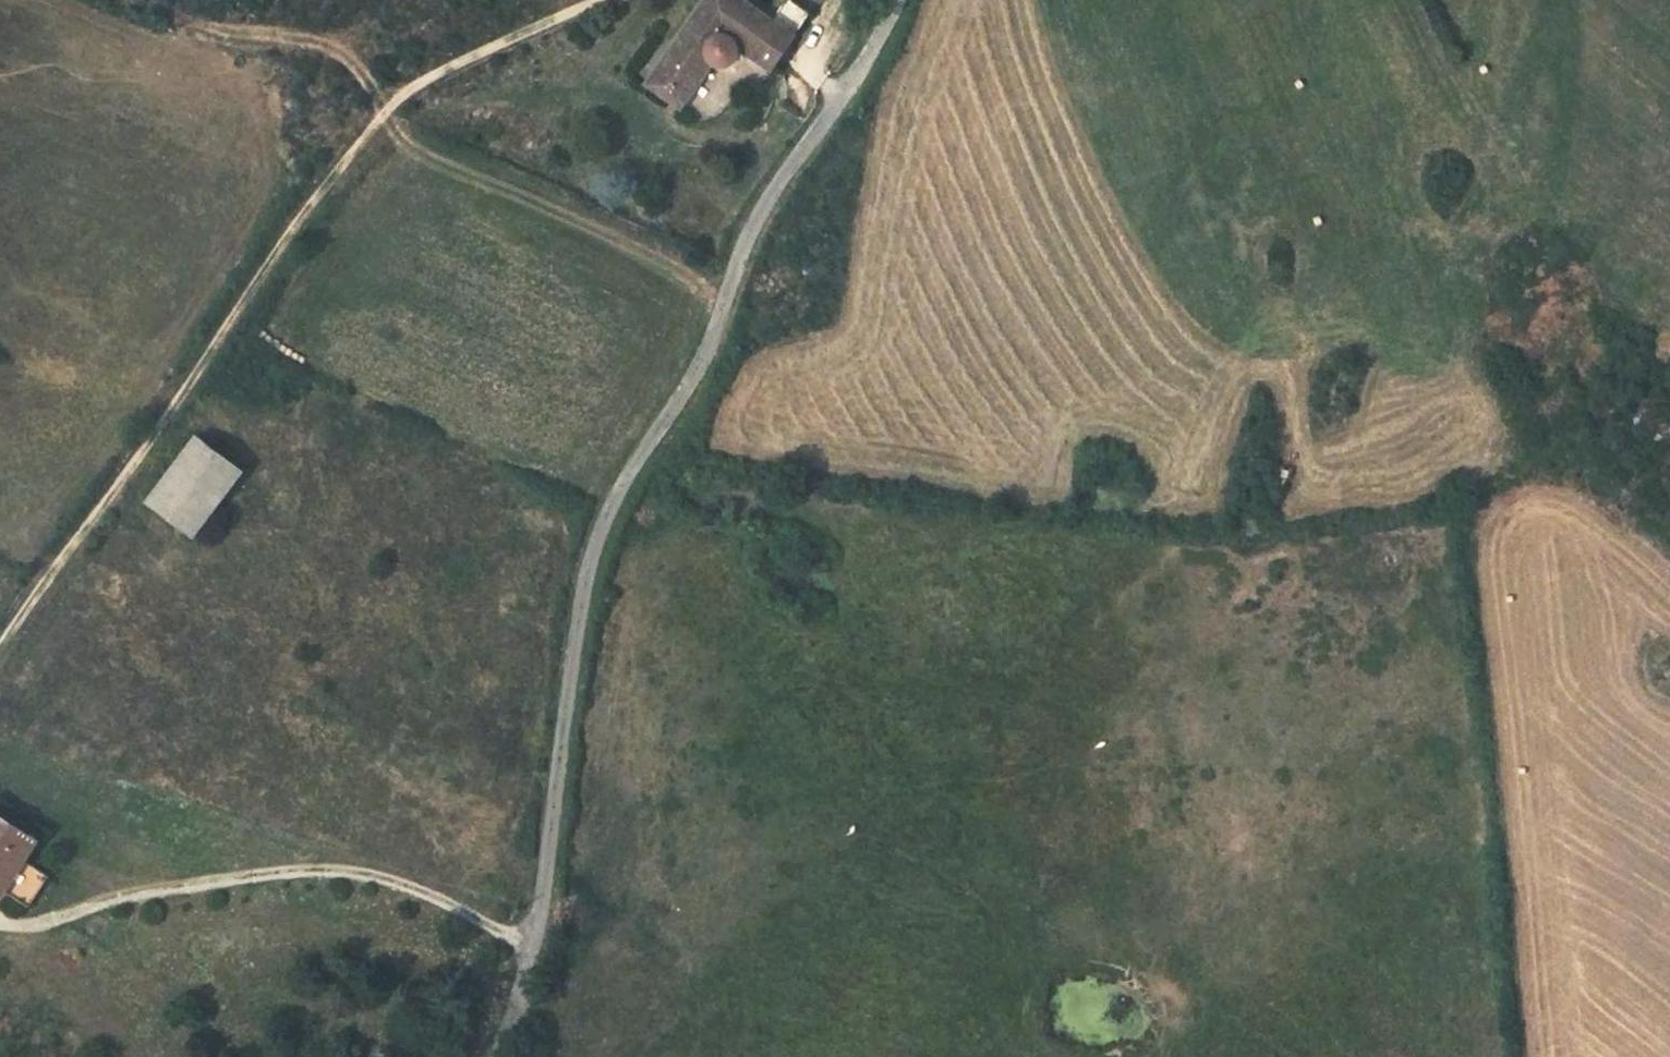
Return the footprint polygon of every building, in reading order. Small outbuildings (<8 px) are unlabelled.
[(738,66),(682,27),(617,117),(652,143),(678,108),(698,107),(702,89),(736,113),(759,80),(738,66)] [(757,39),(738,66),(759,80),(778,53),(757,39)] [(220,508),(173,475),(128,541),(174,573),(220,508)] [(0,874),(0,902),(1,901),(13,883),(0,874)]
